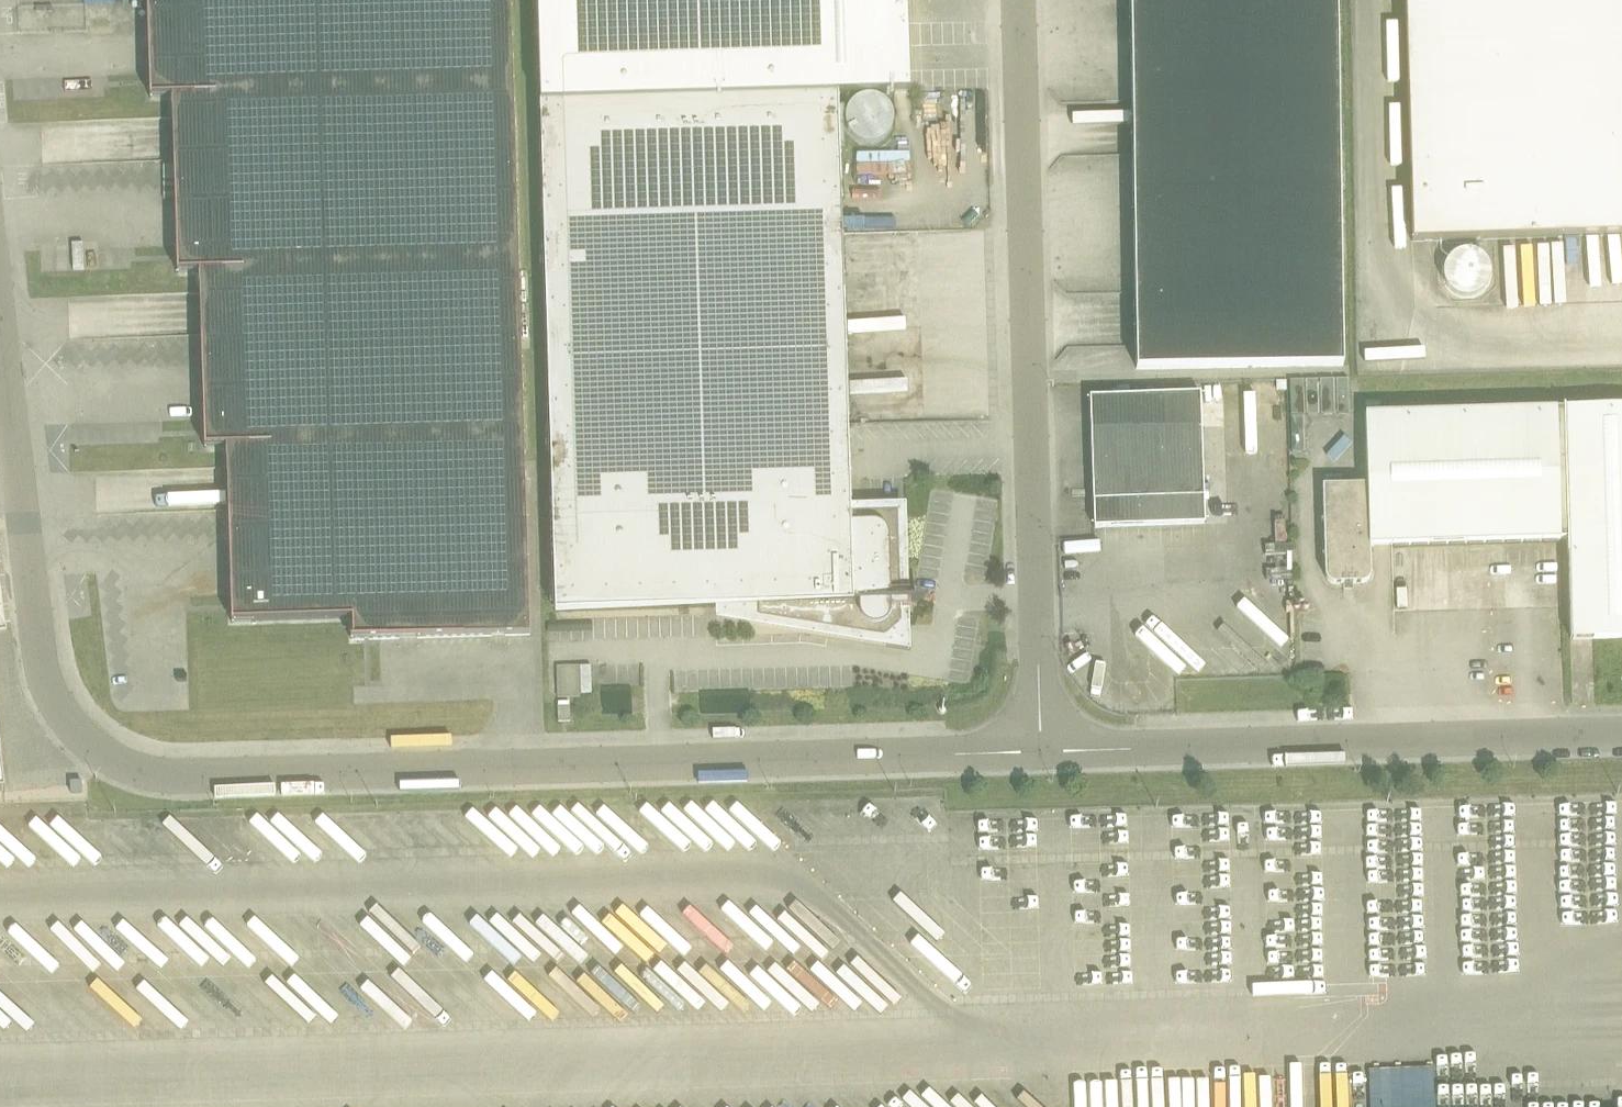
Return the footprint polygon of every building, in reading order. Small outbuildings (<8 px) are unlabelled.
[(151,97),(173,96),(178,272),(200,271),(205,447),(227,446),(233,622),(353,618),(354,640),(530,635),(511,0),(148,0),(151,97)] [(838,95),(910,93),(907,0),(537,0),(555,612),(747,606),(748,617),(887,639),(888,636),(890,634),(891,635),(893,636),(894,636),(895,635),(896,635),(897,633),(898,632),(898,631),(898,630),(897,629),(897,628),(899,627),(902,626),(899,511),(851,513),(838,95)] [(1338,0),(1131,0),(1137,369),(1343,365),(1338,0)] [(1413,242),(1621,236),(1621,0),(1405,0),(1413,242)] [(862,97),(859,99),(856,100),(854,102),(852,103),(850,106),(848,109),(847,111),(846,113),(845,115),(845,117),(845,119),(845,121),(845,123),(845,125),(846,129),(848,132),(849,134),(850,136),(853,138),(855,140),(857,142),(860,143),(863,144),(865,144),(869,144),(872,144),(875,143),(878,142),(882,140),(884,139),(886,137),(888,135),(890,133),(891,130),(892,128),(893,124),(893,122),(894,120),(893,118),(893,117),(893,114),(892,112),(892,110),(890,107),(889,105),(888,104),(885,102),(882,99),(879,98),(876,97),(872,96),(869,96),(866,96),(862,97)] [(78,266),(78,237),(65,237),(65,266),(78,266)] [(1204,498),(1202,427),(1201,398),(1090,402),(1091,431),(1094,501),(1094,531),(1206,527),(1204,498)] [(1551,409),(1555,541),(1568,540),(1571,640),(1591,639),(1621,639),(1621,406),(1551,409)] [(1462,544),(1555,541),(1551,409),(1366,414),(1368,485),(1323,486),(1325,574),(1326,577),(1327,580),(1330,583),(1333,584),(1337,584),(1348,584),(1361,584),(1364,583),(1367,582),(1369,579),(1371,576),(1371,573),(1370,547),(1462,544)] [(579,666),(557,667),(558,698),(580,697),(579,666)] [(570,722),(570,706),(558,706),(559,722),(570,722)] [(174,863),(184,854),(144,817),(135,827),(174,863)] [(313,985),(337,1006),(352,1020),(360,1012),(369,1020),(379,1009),(330,966),(313,985)]
